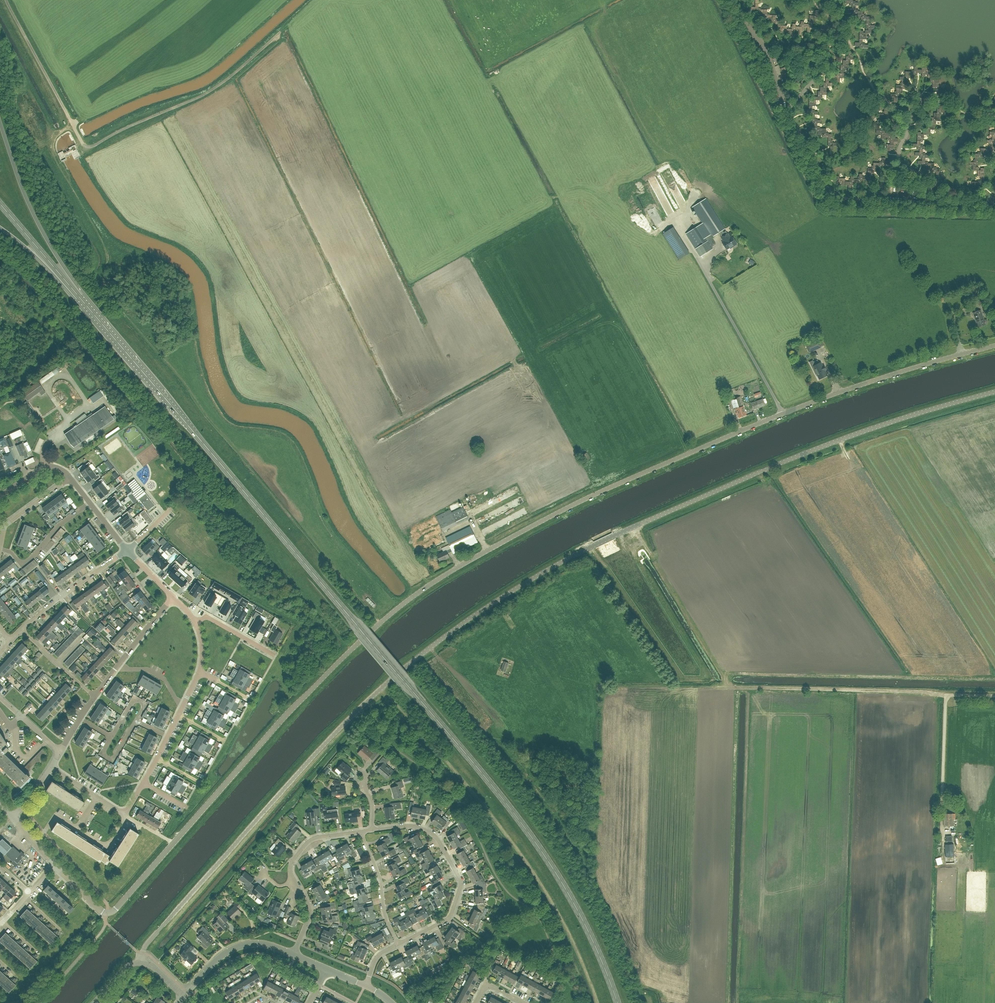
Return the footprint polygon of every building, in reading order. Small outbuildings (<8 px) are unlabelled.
[(755,7),(750,7),(750,10),(755,10),(755,13),(759,13),(759,16),(763,16),(763,18),(768,18),(768,21),(772,22),(772,24),(778,24),(777,27),(780,27),(780,29),(778,29),(778,32),(790,33),(790,37),(793,37),(793,33),(795,33),(795,30),(798,30),(798,35),(802,35),(802,30),(804,30),(804,28),(807,28),(807,32),(810,32),(810,28),(812,28),(813,24),(816,24),(816,19),(818,19),(818,11),(815,10),(815,13),(813,13),(813,16),(809,16),(809,22),(808,22),(808,24),(804,24),(804,21),(801,21),(801,24),(799,24),(799,27),(795,27),(796,24),(792,24),(792,27),(791,27),(791,29),(787,29),(787,26),(781,26),(781,21),(778,20),(778,19),(776,19),(776,15),(769,15),(769,14),(767,14),(767,10),(761,9),(761,8),(759,8),(759,0),(755,0),(755,7)] [(849,0),(845,0),(845,3),(849,4),(849,6),(852,6),(852,9),(848,9),(847,12),(852,12),(852,14),(856,14),(856,18),(861,18),(860,20),(866,20),(866,29),(868,29),(868,30),(865,30),(865,33),(863,33),(863,31),(859,31),(859,42),(855,42),(855,46),(859,46),(859,48),(868,48),(868,45),(865,45),(865,43),(863,43),(863,40),(866,40),(866,34),(868,34),(868,33),(871,33),(871,29),(875,29),(875,25),(871,25),(871,23),(869,23),(870,17),(867,17),(867,15),(864,15),(864,11),(858,11),(858,10),(856,10),(856,6),(858,6),(858,3),(855,2),(855,1),(853,1),(853,0),(849,0)] [(852,52),(849,52),(848,56),(846,56),(846,60),(843,60),(843,65),(841,65),(840,73),(837,73),(836,75),(832,75),(832,78),(837,79),(836,82),(840,82),(840,78),(842,78),(842,77),(845,77),(846,74),(844,74),(844,71),(845,71),(845,68),(849,69),(849,62),(851,62),(851,60),(855,60),(855,56),(852,56),(852,52)] [(917,67),(914,67),(914,71),(911,71),(911,72),(905,72),(905,76),(902,76),(902,77),(899,77),(899,80),(901,80),(901,83),(900,83),(900,86),(896,85),(896,92),(895,92),(894,94),(890,94),(890,98),(894,98),(894,102),(897,102),(897,98),(899,98),(899,94),(902,94),(902,89),(905,89),(905,80),(908,81),(908,78),(913,78),(913,75),(917,75),(917,73),(921,73),(921,77),(925,77),(925,75),(927,75),(927,77),(930,77),(930,83),(932,83),(932,87),(935,88),(935,92),(937,92),(937,96),(941,96),(941,92),(944,92),(944,88),(940,88),(940,86),(939,86),(939,80),(935,79),(935,77),(933,77),(933,74),(928,74),(928,68),(921,68),(921,70),(917,70),(917,67)] [(829,79),(826,79),(826,83),(824,83),(823,87),(820,87),(820,92),(818,92),(818,97),(815,97),(815,100),(813,100),(813,98),(809,98),(809,109),(804,109),(804,112),(809,113),(809,115),(811,115),(811,118),(807,118),(807,121),(811,121),(811,123),(814,123),(814,126),(809,126),(809,130),(814,130),(814,132),(818,132),(818,135),(822,135),(822,137),(828,138),(828,146),(830,146),(830,151),(833,151),(833,146),(836,146),(837,143),(833,143),(833,140),(831,140),(831,134),(828,134),(828,133),(826,133),(826,129),(820,129),(820,127),(817,127),(817,123),(820,124),(820,120),(817,120),(817,119),(815,119),(815,115),(818,115),(818,112),(815,112),(815,110),(812,110),(813,106),(816,106),(816,100),(821,101),(821,98),(822,98),(823,95),(827,95),(827,89),(828,89),(828,87),(832,87),(832,83),(829,83),(829,79)] [(943,105),(940,105),(940,109),(937,109),(937,113),(934,113),(934,118),(932,118),(932,122),(928,122),(928,126),(926,126),(926,132),(923,132),(923,134),(921,134),(921,132),(917,132),(917,144),(912,143),(912,147),(917,147),(917,149),(919,149),(919,152),(915,152),(915,155),(919,156),(919,158),(922,158),(922,161),(917,160),(917,164),(922,164),(921,166),(926,166),(926,170),(930,170),(930,172),(936,172),(936,181),(938,181),(938,185),(941,186),(941,181),(944,181),(944,178),(940,177),(940,175),(939,175),(939,169),(936,169),(936,167),(934,167),(934,163),(928,163),(928,162),(925,162),(925,158),(928,158),(928,155),(925,155),(925,153),(923,153),(923,149),(926,150),(926,146),(923,146),(923,145),(920,145),(920,141),(924,141),(924,135),(929,135),(929,132),(930,132),(931,130),(935,130),(935,124),(936,124),(936,121),(940,122),(941,115),(942,115),(942,113),(946,113),(946,109),(943,109),(943,105)] [(888,109),(884,109),(884,112),(883,112),(883,114),(879,114),(879,120),(877,120),(877,123),(873,122),(873,126),(876,126),(876,134),(879,134),(879,135),(881,135),(881,139),(888,139),(888,141),(890,141),(890,145),(886,144),(886,150),(884,150),(884,154),(887,154),(888,151),(889,151),(889,153),(893,153),(894,142),(898,142),(898,139),(894,138),(894,136),(889,136),(890,133),(885,133),(885,131),(880,130),(880,126),(882,126),(882,122),(885,122),(885,118),(887,118),(888,109)] [(994,127),(994,131),(992,131),(992,132),(989,132),(989,135),(992,135),(992,139),(990,139),(990,140),(987,140),(986,144),(989,144),(989,147),(987,147),(987,149),(980,149),(980,153),(978,153),(978,154),(975,154),(975,160),(973,160),(973,162),(969,162),(969,166),(972,166),(972,170),(975,170),(975,171),(977,171),(977,177),(980,177),(980,181),(978,181),(978,182),(972,182),(971,186),(969,186),(969,187),(966,187),(966,190),(975,191),(975,188),(979,189),(979,185),(984,185),(984,183),(988,183),(988,180),(984,180),(984,168),(980,168),(980,170),(979,170),(979,167),(976,167),(976,166),(978,166),(978,157),(984,157),(984,155),(988,155),(988,152),(992,152),(992,150),(994,150),(994,147),(993,147),(993,144),(994,144),(994,127)] [(885,158),(882,158),(882,162),(879,162),(879,163),(873,163),(873,166),(872,166),(872,168),(868,168),(868,174),(866,174),(866,177),(862,177),(862,174),(859,174),(859,177),(858,177),(858,179),(854,179),(854,176),(850,176),(850,179),(849,179),(849,182),(845,182),(845,178),(839,178),(839,176),(836,176),(836,179),(838,179),(838,181),(836,181),(836,185),(848,185),(848,190),(851,190),(851,185),(854,185),(854,183),(857,183),(856,187),(860,187),(860,183),(862,183),(862,180),(865,180),(865,185),(868,185),(869,180),(871,180),(871,176),(874,176),(874,172),(876,172),(876,166),(885,167),(885,164),(890,164),(890,161),(885,161),(885,158)] [(725,229),(706,199),(692,207),(710,235),(706,238),(698,225),(686,233),(700,256),(712,249),(708,241),(712,238),(711,237),(718,233),(721,237),(721,238),(724,242),(722,243),(726,250),(732,246),(733,247),(737,244),(732,236),(730,238),(728,234),(727,234),(725,231),(723,232),(722,230),(725,229)] [(689,253),(673,227),(663,234),(679,260),(689,253)] [(983,300),(981,294),(975,296),(979,306),(981,305),(985,317),(989,315),(985,303),(986,302),(985,299),(983,300)] [(985,325),(981,311),(973,313),(974,318),(975,317),(978,327),(985,325)] [(820,345),(817,339),(805,345),(808,351),(820,345)] [(817,360),(813,362),(814,365),(813,366),(815,370),(813,371),(816,375),(817,374),(819,379),(827,375),(824,371),(826,370),(823,366),(822,366),(820,362),(819,363),(817,360)] [(60,371),(58,367),(39,381),(42,384),(60,371)] [(43,390),(38,382),(22,393),(27,401),(43,390)] [(119,410),(104,389),(101,392),(100,391),(89,398),(93,403),(104,396),(115,412),(119,410)] [(744,407),(740,396),(731,399),(734,409),(736,408),(739,417),(747,415),(743,407),(744,407)] [(764,406),(762,400),(751,403),(753,410),(764,406)] [(114,420),(105,407),(88,418),(87,417),(71,429),(71,430),(64,435),(70,445),(73,448),(114,420)] [(15,446),(21,460),(29,457),(23,443),(15,446)] [(15,463),(10,452),(1,456),(4,463),(8,461),(10,465),(15,463)] [(84,477),(93,470),(89,465),(90,464),(88,462),(83,465),(85,468),(80,472),(84,477)] [(93,470),(84,477),(87,482),(93,478),(95,480),(100,476),(98,474),(96,475),(93,470)] [(119,491),(128,484),(121,476),(119,478),(122,483),(116,488),(119,491)] [(96,493),(97,493),(104,487),(101,482),(103,480),(101,478),(96,482),(98,484),(93,488),(96,493)] [(128,485),(134,491),(138,487),(133,481),(128,485)] [(141,486),(134,492),(136,495),(143,489),(141,486)] [(104,487),(97,493),(96,493),(100,498),(111,490),(109,488),(107,490),(104,487)] [(70,499),(65,492),(60,495),(65,503),(70,499)] [(154,505),(145,493),(138,499),(147,510),(154,505)] [(65,503),(60,495),(55,499),(61,506),(65,503)] [(118,504),(116,501),(118,500),(114,496),(112,497),(114,499),(106,506),(110,511),(118,504)] [(61,506),(55,499),(51,502),(56,509),(61,506)] [(56,509),(51,502),(46,506),(51,513),(56,509)] [(118,504),(110,511),(113,515),(122,509),(123,511),(125,509),(122,505),(120,507),(118,504)] [(469,519),(464,507),(438,519),(443,531),(469,519)] [(144,509),(140,513),(148,523),(152,519),(144,509)] [(122,526),(130,520),(127,515),(129,513),(127,511),(122,515),(124,517),(119,521),(122,526)] [(71,526),(74,524),(76,526),(82,522),(78,517),(70,524),(71,526)] [(130,520),(122,526),(126,531),(132,527),(134,529),(139,525),(137,523),(134,525),(130,520)] [(93,529),(88,524),(78,531),(80,533),(82,532),(84,535),(85,535),(93,529)] [(24,525),(22,531),(32,535),(33,530),(36,531),(36,529),(24,525)] [(70,526),(67,530),(72,535),(75,532),(70,526)] [(478,543),(471,527),(446,538),(451,549),(447,551),(437,555),(440,562),(450,557),(448,554),(453,552),(454,554),(478,543)] [(97,535),(93,529),(85,535),(84,535),(83,537),(84,538),(86,537),(89,541),(97,535)] [(22,531),(20,538),(29,541),(29,542),(31,542),(32,540),(30,540),(32,535),(22,531)] [(73,540),(69,535),(64,539),(68,543),(73,540)] [(101,540),(97,535),(89,541),(87,542),(88,544),(90,542),(93,546),(101,540)] [(20,538),(17,545),(29,549),(30,547),(27,546),(29,542),(29,541),(20,538)] [(162,553),(167,549),(169,552),(173,549),(165,538),(160,542),(163,546),(159,549),(162,553)] [(101,540),(93,546),(96,550),(94,552),(96,553),(105,546),(101,540)] [(150,541),(142,549),(147,554),(153,548),(155,551),(160,546),(155,541),(153,544),(150,541)] [(166,551),(162,555),(167,560),(171,556),(166,551)] [(80,560),(84,566),(89,563),(82,553),(79,554),(82,559),(80,560)] [(162,569),(169,563),(159,553),(152,559),(156,562),(155,563),(158,566),(159,566),(162,569)] [(179,557),(176,553),(169,561),(172,564),(179,557)] [(70,555),(69,556),(79,570),(84,566),(80,560),(78,558),(74,560),(70,555)] [(69,568),(74,574),(79,570),(69,556),(67,557),(72,563),(71,563),(72,566),(69,568)] [(6,563),(10,569),(13,567),(16,571),(19,569),(11,559),(6,563)] [(6,563),(1,567),(8,576),(10,574),(8,571),(10,569),(6,563)] [(49,574),(42,564),(39,567),(46,576),(49,574)] [(173,571),(169,575),(175,581),(182,574),(177,570),(179,568),(175,564),(170,569),(173,571)] [(69,577),(74,574),(69,568),(64,572),(69,577)] [(38,570),(35,572),(42,582),(45,580),(38,570)] [(121,580),(127,575),(123,570),(121,572),(119,571),(113,576),(111,573),(108,575),(113,581),(116,579),(118,582),(120,581),(121,580)] [(58,585),(64,581),(59,575),(59,576),(55,571),(53,573),(51,575),(58,585)] [(64,581),(69,577),(64,572),(59,575),(64,581)] [(182,574),(175,581),(181,587),(186,582),(188,584),(192,579),(188,575),(186,577),(182,574)] [(119,589),(131,580),(127,575),(121,580),(122,581),(124,583),(121,585),(119,587),(118,586),(117,587),(117,586),(113,589),(116,592),(119,589)] [(101,581),(96,584),(105,596),(107,594),(105,591),(104,592),(102,588),(105,586),(106,588),(109,586),(105,580),(102,582),(101,581)] [(135,585),(131,580),(119,589),(121,591),(123,589),(124,590),(127,587),(129,590),(135,585)] [(42,588),(39,590),(44,596),(49,592),(41,582),(38,584),(42,588)] [(92,587),(96,593),(98,591),(103,597),(105,596),(96,584),(92,587)] [(199,592),(202,594),(206,588),(201,584),(199,586),(196,584),(190,593),(195,597),(199,592)] [(224,593),(226,589),(217,584),(215,588),(224,593)] [(92,587),(87,591),(95,603),(97,602),(93,596),(92,596),(96,593),(92,587)] [(237,594),(226,589),(224,593),(234,599),(237,594)] [(39,600),(44,596),(39,590),(34,594),(39,600)] [(82,594),(86,600),(89,598),(91,601),(93,604),(95,603),(87,591),(82,594)] [(136,598),(138,600),(143,596),(140,591),(131,597),(133,600),(136,598)] [(122,600),(128,596),(125,592),(119,597),(122,600)] [(214,595),(210,593),(204,603),(205,604),(205,605),(209,607),(209,606),(211,607),(214,600),(218,602),(221,596),(215,593),(214,595)] [(34,604),(39,600),(34,594),(29,598),(34,604)] [(77,598),(86,610),(87,612),(89,610),(86,606),(83,602),(86,600),(82,594),(77,598)] [(29,608),(34,604),(29,598),(27,600),(23,596),(21,598),(29,608)] [(128,596),(122,600),(124,604),(130,599),(128,596)] [(141,605),(147,601),(143,596),(138,600),(140,603),(136,606),(137,606),(133,609),(134,611),(138,608),(141,605)] [(229,601),(223,597),(219,603),(223,605),(219,611),(220,612),(220,613),(224,615),(224,614),(225,615),(231,605),(227,603),(229,601)] [(86,610),(77,598),(72,601),(72,602),(70,604),(74,609),(76,611),(78,609),(76,607),(79,605),(82,608),(81,609),(83,611),(86,610)] [(141,605),(145,610),(147,609),(149,611),(153,608),(151,606),(147,601),(141,605)] [(66,606),(65,606),(61,610),(66,616),(71,620),(76,624),(77,623),(68,614),(73,609),(68,604),(66,606)] [(238,613),(234,620),(241,624),(247,613),(243,611),(244,608),(238,605),(234,611),(238,613)] [(7,608),(2,613),(6,618),(11,613),(7,608)] [(62,619),(62,620),(65,618),(69,622),(71,620),(66,616),(61,610),(57,615),(62,619)] [(252,625),(252,624),(249,629),(257,633),(264,621),(259,619),(261,615),(256,612),(252,618),(255,619),(254,621),(254,622),(253,624),(252,624),(252,625)] [(14,616),(11,613),(6,618),(10,623),(19,615),(18,613),(14,616)] [(126,613),(124,615),(130,620),(128,623),(133,628),(137,623),(136,622),(138,620),(133,615),(131,618),(126,613)] [(57,615),(52,619),(63,629),(64,627),(60,622),(59,623),(59,622),(62,619),(57,615)] [(63,629),(52,619),(48,623),(53,628),(56,626),(61,631),(63,629)] [(129,632),(133,628),(128,623),(126,625),(119,619),(118,620),(117,619),(116,619),(115,620),(129,632)] [(125,637),(129,632),(115,620),(114,622),(120,628),(118,630),(125,637)] [(53,628),(48,623),(44,628),(55,638),(56,636),(51,631),(53,628)] [(104,626),(100,623),(95,628),(99,631),(104,626)] [(106,627),(110,631),(121,641),(125,637),(118,630),(118,631),(120,632),(117,634),(114,632),(115,631),(108,624),(106,627)] [(277,627),(274,625),(270,631),(274,632),(269,640),(276,644),(282,634),(275,630),(277,627)] [(55,638),(44,628),(40,632),(48,640),(50,638),(52,640),(55,638)] [(121,641),(110,631),(109,633),(112,637),(110,639),(117,646),(121,641)] [(48,640),(40,632),(36,637),(46,646),(48,645),(46,643),(48,640)] [(88,634),(84,638),(92,645),(95,641),(88,634)] [(172,640),(169,644),(175,648),(178,644),(172,640)] [(91,648),(85,642),(83,644),(89,650),(91,648)] [(22,643),(18,648),(23,653),(27,649),(22,643)] [(141,667),(156,648),(149,643),(135,663),(141,667)] [(102,645),(100,647),(111,656),(115,652),(110,647),(107,650),(104,647),(105,647),(102,645)] [(107,661),(111,656),(100,647),(98,649),(101,651),(104,653),(101,656),(107,661)] [(13,652),(19,658),(23,653),(18,648),(13,652)] [(15,662),(18,665),(20,663),(17,660),(19,658),(13,652),(9,657),(15,662)] [(42,655),(39,652),(36,656),(36,657),(33,660),(35,662),(42,655)] [(155,660),(160,655),(156,652),(152,657),(155,660)] [(98,669),(102,665),(97,660),(94,658),(92,655),(90,657),(93,659),(95,661),(96,662),(93,665),(98,669)] [(107,661),(101,656),(97,660),(102,665),(107,661)] [(11,667),(15,662),(9,657),(5,662),(11,667)] [(1,666),(6,672),(11,667),(5,662),(1,666)] [(94,674),(89,669),(86,666),(84,664),(83,663),(81,665),(84,668),(85,668),(88,671),(85,674),(90,678),(94,674)] [(93,665),(89,669),(94,674),(98,669),(93,665)] [(231,672),(241,678),(246,669),(241,667),(238,671),(233,668),(231,672)] [(246,669),(241,678),(251,684),(253,680),(248,677),(251,672),(246,669)] [(90,678),(85,674),(84,673),(81,675),(77,671),(75,674),(77,676),(78,675),(86,683),(90,678)] [(236,687),(241,678),(231,672),(229,676),(234,679),(231,684),(236,687)] [(149,679),(143,675),(137,686),(138,687),(140,685),(144,687),(149,679)] [(251,684),(241,678),(236,687),(241,690),(244,685),(249,688),(251,684)] [(155,682),(149,679),(144,687),(143,689),(144,691),(146,688),(150,691),(155,682)] [(124,686),(116,681),(113,686),(120,691),(124,686)] [(161,686),(155,682),(150,691),(154,693),(153,696),(155,697),(161,686)] [(61,688),(67,693),(71,689),(66,683),(61,688)] [(117,696),(120,691),(113,686),(110,691),(117,696)] [(57,693),(63,698),(67,693),(61,688),(57,693)] [(117,696),(110,691),(106,695),(113,701),(117,696)] [(217,697),(227,703),(232,694),(227,692),(224,696),(219,693),(217,697)] [(57,693),(53,697),(58,702),(63,698),(57,693)] [(232,694),(227,703),(237,709),(239,705),(234,702),(237,697),(232,694)] [(49,702),(54,707),(58,702),(53,697),(49,702)] [(222,712),(227,703),(217,697),(215,701),(220,704),(217,709),(220,710),(222,712)] [(49,702),(45,706),(44,706),(50,712),(54,707),(49,702)] [(237,709),(227,703),(222,712),(225,713),(227,714),(229,710),(234,713),(237,709)] [(108,709),(100,704),(97,709),(105,714),(108,709)] [(40,711),(46,716),(50,712),(44,706),(45,706),(43,705),(38,709),(40,711)] [(170,712),(162,708),(159,713),(167,717),(170,712)] [(220,710),(217,709),(215,708),(212,712),(207,709),(205,713),(215,719),(220,710)] [(105,714),(97,709),(94,713),(101,718),(105,714)] [(222,712),(220,710),(215,719),(225,725),(227,720),(222,718),(225,713),(222,712)] [(41,721),(46,716),(40,711),(36,716),(41,721)] [(101,718),(94,713),(91,718),(98,723),(101,718)] [(167,717),(159,713),(157,718),(165,722),(167,717)] [(210,728),(215,719),(205,713),(203,717),(208,720),(205,725),(210,728)] [(162,728),(165,722),(157,718),(154,724),(162,728)] [(225,725),(215,719),(210,728),(215,730),(218,726),(223,728),(225,725)] [(92,732),(84,728),(81,733),(89,737),(92,732)] [(4,752),(10,746),(8,741),(7,742),(0,731),(0,751),(2,750),(4,752)] [(89,737),(81,733),(78,737),(86,742),(89,737)] [(191,738),(201,744),(206,735),(201,733),(198,737),(193,734),(191,738)] [(157,738),(149,734),(147,739),(155,743),(157,738)] [(206,735),(201,744),(211,750),(213,746),(208,743),(210,738),(206,735)] [(86,742),(78,737),(75,743),(83,747),(86,742)] [(191,750),(196,752),(201,744),(191,738),(188,742),(194,745),(191,750)] [(155,743),(147,739),(144,744),(152,748),(155,743)] [(152,748),(144,744),(142,750),(150,754),(152,748)] [(211,750),(201,744),(196,752),(201,755),(203,751),(208,754),(211,750)] [(371,752),(364,746),(358,754),(367,761),(369,758),(372,761),(378,754),(373,750),(371,752)] [(81,753),(86,757),(89,754),(84,749),(81,753)] [(0,751),(0,767),(20,786),(29,777),(4,752),(2,750),(0,751)] [(181,755),(191,761),(196,752),(191,750),(188,754),(183,751),(181,755)] [(196,752),(191,761),(201,767),(203,763),(198,760),(201,755),(196,752)] [(186,770),(191,761),(181,755),(179,759),(184,762),(181,767),(186,770)] [(388,762),(383,757),(378,762),(382,765),(377,770),(381,774),(382,773),(387,778),(390,775),(393,772),(386,765),(388,762)] [(145,762),(137,758),(134,763),(142,768),(145,762)] [(201,767),(191,761),(186,770),(191,772),(194,768),(199,771),(201,767)] [(348,767),(343,762),(337,768),(344,775),(341,777),(345,781),(349,777),(347,775),(352,770),(348,766),(348,767)] [(84,773),(90,777),(96,768),(92,766),(93,764),(91,763),(84,773)] [(142,768),(134,763),(131,768),(139,773),(142,768)] [(327,766),(322,773),(325,775),(331,769),(327,766)] [(90,777),(96,781),(102,772),(103,770),(101,769),(100,771),(96,768),(90,777)] [(139,773),(131,768),(128,773),(136,778),(139,773)] [(96,781),(102,785),(109,774),(107,773),(106,775),(102,772),(96,781)] [(164,779),(174,785),(179,776),(174,774),(172,778),(167,776),(164,779)] [(179,776),(174,785),(184,791),(186,787),(181,784),(184,779),(179,776)] [(169,794),(174,785),(164,779),(162,783),(167,786),(165,791),(169,794)] [(341,781),(334,780),(333,784),(334,784),(335,787),(332,788),(333,795),(341,794),(342,794),(343,794),(346,794),(345,786),(340,787),(339,785),(341,785),(341,781)] [(58,786),(51,781),(46,790),(78,811),(84,802),(77,798),(78,796),(75,795),(75,796),(61,787),(62,786),(59,785),(58,786)] [(403,787),(402,781),(396,783),(397,786),(391,788),(395,799),(403,796),(400,788),(403,787)] [(184,791),(174,785),(169,794),(174,797),(177,792),(182,795),(184,791)] [(137,814),(136,816),(141,819),(148,807),(150,804),(146,802),(144,805),(146,806),(142,811),(140,810),(140,809),(136,807),(134,812),(137,814)] [(401,808),(400,802),(390,804),(390,807),(385,808),(386,819),(395,818),(394,809),(401,808)] [(418,818),(420,808),(413,807),(414,803),(410,803),(409,812),(412,812),(411,817),(418,818)] [(338,816),(337,809),(327,810),(326,804),(320,805),(321,811),(324,811),(325,818),(338,816)] [(426,810),(420,808),(418,818),(425,819),(426,815),(429,815),(430,806),(427,806),(426,810)] [(141,819),(146,822),(150,816),(147,814),(151,808),(148,807),(141,819)] [(319,815),(318,808),(313,809),(313,812),(306,813),(308,826),(313,825),(313,826),(317,825),(315,816),(319,815)] [(436,826),(442,818),(439,816),(442,812),(438,809),(432,816),(434,818),(431,822),(436,826)] [(159,813),(152,825),(157,828),(160,822),(158,821),(163,811),(160,810),(159,813)] [(360,816),(359,810),(354,810),(354,813),(345,814),(346,822),(353,821),(353,822),(358,821),(357,816),(360,816)] [(150,816),(146,822),(152,825),(159,813),(156,812),(153,818),(150,816)] [(953,813),(943,813),(943,825),(953,825),(953,818),(955,818),(955,813),(953,813)] [(442,818),(436,826),(441,830),(444,826),(447,827),(451,822),(446,819),(445,821),(442,818)] [(57,821),(51,830),(99,862),(100,860),(106,864),(109,860),(111,857),(111,856),(98,848),(99,847),(96,846),(96,847),(82,838),(83,837),(80,835),(80,836),(66,827),(67,827),(64,825),(64,826),(57,821)] [(298,826),(294,822),(290,827),(292,829),(286,836),(293,842),(297,836),(298,837),(301,833),(296,828),(298,826)] [(450,843),(458,838),(456,835),(460,833),(457,827),(450,831),(452,834),(447,837),(450,843)] [(111,857),(109,860),(117,866),(138,833),(129,828),(125,835),(124,834),(123,836),(123,837),(115,851),(114,850),(112,853),(113,853),(111,856),(111,857)] [(411,845),(421,839),(420,840),(419,838),(417,834),(411,838),(409,835),(403,838),(406,843),(411,841),(412,844),(411,845)] [(379,852),(387,848),(386,844),(390,842),(388,837),(382,840),(383,843),(377,846),(379,850),(380,852),(379,852)] [(285,844),(278,838),(274,844),(277,846),(272,851),(279,857),(286,848),(283,846),(285,844)] [(460,849),(465,846),(467,845),(464,839),(459,842),(458,838),(450,843),(454,848),(459,846),(460,849)] [(421,839),(411,845),(412,844),(414,847),(410,850),(412,854),(415,853),(418,851),(416,849),(423,845),(420,840),(421,840),(421,839)] [(347,843),(342,847),(346,854),(349,852),(350,855),(350,854),(353,858),(357,855),(356,854),(357,854),(351,844),(348,846),(347,843)] [(954,856),(953,844),(945,845),(945,857),(954,856)] [(3,845),(0,849),(0,850),(12,861),(11,863),(15,866),(18,864),(17,863),(24,855),(21,852),(19,853),(12,847),(9,851),(3,845)] [(456,854),(460,860),(467,856),(465,852),(467,851),(465,846),(460,849),(458,850),(459,852),(456,854)] [(343,855),(346,854),(342,847),(336,850),(337,852),(335,854),(339,861),(344,858),(343,855)] [(387,848),(379,852),(380,852),(383,857),(389,854),(391,856),(396,853),(394,849),(389,851),(387,848)] [(421,850),(418,851),(415,853),(419,861),(422,859),(422,860),(432,854),(431,854),(430,853),(428,849),(422,853),(421,850)] [(335,863),(339,861),(335,854),(332,855),(329,850),(323,853),(327,861),(331,859),(332,861),(334,860),(335,863)] [(325,862),(327,861),(323,853),(318,857),(319,859),(316,861),(321,868),(326,865),(325,862)] [(421,865),(423,869),(429,866),(428,863),(434,860),(431,855),(432,854),(422,860),(424,859),(426,862),(421,865)] [(467,867),(474,863),(473,861),(470,862),(467,856),(460,860),(463,866),(466,865),(467,867)] [(390,872),(398,867),(396,864),(401,861),(398,857),(392,860),(394,862),(387,866),(389,869),(390,871),(390,872)] [(307,863),(311,870),(314,868),(315,871),(321,868),(316,861),(314,862),(313,860),(307,863)] [(311,870),(307,863),(301,866),(302,869),(300,871),(304,878),(309,875),(308,872),(311,870)] [(474,863),(467,867),(469,870),(466,871),(470,877),(477,873),(473,867),(476,866),(474,863)] [(431,869),(429,866),(423,869),(426,874),(429,872),(430,876),(441,870),(440,870),(437,865),(431,869)] [(353,878),(361,876),(359,869),(356,870),(356,867),(347,869),(349,875),(352,874),(353,878)] [(400,871),(398,867),(390,872),(390,871),(393,877),(400,873),(401,876),(407,873),(404,868),(400,871)] [(432,885),(433,885),(438,882),(437,879),(443,876),(441,872),(441,873),(440,871),(441,870),(430,876),(432,875),(434,878),(430,881),(432,885)] [(254,879),(245,872),(239,878),(246,884),(244,886),(249,891),(254,885),(251,883),(254,879)] [(477,873),(470,877),(473,884),(476,882),(478,885),(486,883),(481,875),(480,876),(479,873),(477,874),(477,873)] [(349,889),(361,886),(360,883),(363,882),(361,876),(353,878),(354,881),(349,882),(348,884),(349,889)] [(398,890),(399,892),(404,889),(406,888),(404,885),(409,882),(406,877),(401,881),(402,883),(396,887),(398,890)] [(312,889),(316,895),(324,890),(321,886),(323,885),(320,881),(313,885),(315,887),(312,889)] [(486,883),(478,885),(478,889),(475,889),(475,896),(483,896),(483,892),(486,891),(486,883)] [(6,884),(1,889),(6,893),(11,888),(6,884)] [(432,885),(427,888),(429,893),(434,890),(436,893),(441,891),(444,890),(441,884),(434,888),(433,885),(432,885)] [(48,898),(54,891),(48,885),(44,890),(49,894),(47,896),(48,898)] [(269,894),(259,885),(257,887),(254,885),(248,892),(252,895),(253,894),(263,901),(267,896),(269,894)] [(357,893),(358,896),(366,894),(364,888),(361,888),(361,886),(349,889),(351,893),(352,894),(357,893)] [(11,888),(6,893),(8,896),(5,899),(7,901),(15,892),(11,888)] [(406,893),(404,889),(399,892),(396,893),(399,899),(405,895),(407,898),(413,895),(410,890),(406,893)] [(324,890),(316,895),(319,901),(322,899),(323,902),(330,898),(328,894),(326,895),(324,890)] [(54,891),(48,898),(50,899),(52,897),(56,901),(61,897),(54,891)] [(442,893),(441,891),(436,893),(433,895),(435,898),(431,901),(433,905),(436,904),(437,906),(441,903),(439,899),(444,896),(442,893)] [(353,903),(354,907),(358,906),(366,904),(365,901),(368,900),(366,894),(358,896),(359,900),(354,901),(353,903)] [(483,900),(483,896),(475,896),(475,903),(478,903),(478,907),(485,908),(484,900),(483,900)] [(59,907),(61,909),(67,902),(61,897),(56,901),(61,906),(59,907)] [(278,902),(273,900),(267,913),(276,916),(275,918),(279,919),(282,911),(279,909),(282,903),(278,902)] [(423,909),(420,911),(424,919),(424,918),(426,917),(426,918),(429,916),(426,909),(428,908),(426,903),(424,900),(421,901),(422,904),(421,905),(423,909)] [(241,906),(237,901),(233,904),(234,906),(226,913),(232,919),(238,915),(239,916),(242,913),(238,909),(241,906)] [(73,908),(67,902),(61,909),(62,910),(64,908),(69,913),(73,908)] [(322,914),(332,912),(331,909),(335,908),(334,902),(327,903),(328,907),(321,908),(322,914)] [(358,906),(359,910),(362,909),(362,911),(361,912),(362,915),(366,914),(374,912),(372,905),(367,907),(366,904),(358,906)] [(291,907),(288,906),(284,915),(290,918),(287,923),(290,924),(289,925),(292,926),(292,925),(295,926),(299,916),(291,913),(291,914),(288,913),(291,907)] [(474,909),(471,915),(479,919),(481,913),(482,913),(485,914),(488,908),(485,908),(478,907),(477,910),(474,909)] [(414,908),(409,911),(412,917),(415,915),(418,922),(424,919),(420,911),(418,908),(414,909),(414,908)] [(20,916),(24,920),(31,913),(27,909),(20,916)] [(24,920),(28,923),(34,916),(32,914),(35,911),(34,909),(31,913),(24,920)] [(402,916),(404,920),(403,920),(408,928),(408,927),(413,924),(410,918),(412,917),(409,911),(404,913),(405,914),(402,916)] [(332,912),(322,914),(323,920),(330,919),(330,923),(338,921),(337,915),(332,916),(332,912)] [(374,912),(366,914),(367,917),(364,918),(365,924),(374,922),(373,919),(376,918),(374,912)] [(227,920),(221,913),(216,917),(218,918),(216,920),(217,921),(213,925),(219,932),(223,929),(224,930),(228,926),(224,922),(227,920)] [(408,928),(403,920),(402,916),(401,915),(398,917),(393,920),(396,925),(399,924),(402,930),(406,928),(407,927),(408,928)] [(471,915),(468,922),(471,923),(469,927),(474,930),(478,923),(477,923),(479,919),(471,915)] [(34,916),(28,923),(32,927),(38,920),(34,916)] [(32,927),(36,931),(42,923),(40,921),(43,918),(41,916),(38,920),(32,927)] [(39,934),(46,927),(42,923),(36,931),(39,934)] [(39,934),(43,938),(50,930),(48,928),(51,925),(49,923),(46,927),(39,934)] [(209,932),(203,926),(197,933),(199,935),(197,937),(202,941),(200,944),(205,948),(207,946),(212,940),(206,935),(209,932)] [(448,932),(456,938),(458,939),(459,939),(460,939),(463,935),(462,934),(464,932),(459,928),(457,930),(452,927),(448,932)] [(330,939),(332,935),(334,936),(337,931),(330,928),(329,932),(324,930),(321,936),(322,936),(330,939)] [(376,936),(380,943),(386,939),(385,937),(387,935),(383,928),(381,930),(382,932),(376,936)] [(54,934),(50,930),(43,938),(47,941),(54,934)] [(57,930),(54,934),(47,941),(51,945),(58,937),(55,935),(58,932),(57,930)] [(453,941),(456,938),(448,932),(444,937),(449,941),(447,944),(452,948),(456,943),(453,941)] [(9,936),(5,933),(0,939),(0,941),(3,944),(9,936)] [(3,944),(7,947),(13,940),(11,938),(14,935),(12,933),(9,936),(3,944)] [(374,946),(380,943),(376,936),(372,938),(371,935),(366,938),(370,945),(372,943),(374,946)] [(331,940),(330,939),(322,936),(320,942),(324,944),(323,947),(329,950),(332,945),(329,944),(331,940)] [(429,939),(428,939),(432,947),(435,945),(438,950),(443,948),(439,938),(436,940),(434,937),(429,939)] [(424,945),(421,947),(428,960),(425,954),(431,951),(429,949),(432,947),(428,939),(428,940),(423,943),(424,945)] [(17,943),(13,940),(7,947),(10,951),(17,944),(17,943)] [(10,951),(14,954),(21,947),(19,945),(22,942),(20,940),(17,943),(17,944),(10,951)] [(353,949),(365,954),(367,950),(363,948),(365,944),(358,941),(356,945),(355,944),(354,947),(354,948),(353,949)] [(193,948),(187,942),(183,947),(185,949),(180,955),(186,960),(185,962),(189,966),(197,957),(190,951),(193,948)] [(411,948),(415,956),(418,954),(420,957),(422,956),(423,958),(424,957),(426,961),(428,960),(421,947),(419,948),(417,945),(412,948),(411,948)] [(21,947),(14,954),(18,958),(25,950),(21,947)] [(18,958),(22,961),(29,954),(26,952),(29,949),(28,947),(25,950),(18,958)] [(415,956),(411,948),(410,948),(411,949),(405,951),(408,957),(405,958),(409,966),(413,964),(412,961),(413,960),(412,957),(415,956)] [(363,959),(365,954),(353,949),(357,951),(355,953),(353,952),(350,958),(358,962),(359,958),(363,959)] [(29,954),(22,961),(26,965),(33,957),(32,957),(29,954)] [(35,954),(32,957),(33,957),(26,965),(30,968),(37,961),(34,959),(37,956),(35,954)] [(409,966),(405,958),(403,960),(401,957),(396,960),(396,959),(395,959),(399,967),(403,966),(404,968),(409,966)] [(399,967),(395,959),(395,960),(390,963),(391,966),(388,967),(392,974),(398,972),(400,972),(401,971),(399,967)] [(492,972),(498,975),(502,967),(501,967),(498,965),(500,962),(498,961),(496,965),(492,972)] [(498,975),(503,978),(507,970),(503,968),(505,965),(503,963),(501,967),(502,967),(498,975)] [(512,973),(508,971),(510,967),(509,966),(507,970),(503,978),(508,981),(512,973)] [(471,969),(473,970),(470,976),(477,980),(477,981),(481,983),(482,981),(478,979),(480,975),(478,974),(480,971),(472,967),(471,969)] [(512,973),(508,981),(514,984),(518,976),(514,974),(516,970),(514,969),(512,973)] [(517,982),(523,985),(527,978),(526,978),(523,976),(525,972),(523,971),(521,975),(517,982)] [(250,976),(255,984),(260,980),(256,973),(252,975),(250,972),(248,973),(250,977),(250,976)] [(527,978),(523,985),(528,988),(532,981),(531,980),(528,979),(530,975),(528,974),(526,978),(527,978)] [(245,979),(250,987),(255,984),(250,976),(250,977),(247,978),(245,975),(243,976),(245,980),(245,979)] [(470,976),(467,981),(474,985),(474,986),(478,988),(479,986),(475,984),(477,981),(477,980),(470,976)] [(532,981),(528,988),(533,991),(537,984),(537,983),(533,981),(535,978),(533,976),(531,980),(532,981)] [(273,984),(272,983),(269,982),(271,978),(269,977),(267,981),(263,989),(269,991),(273,984)] [(11,981),(7,978),(1,985),(5,989),(11,981)] [(14,978),(11,981),(5,989),(8,992),(15,985),(13,983),(16,980),(14,978)] [(245,990),(250,987),(245,979),(245,980),(242,982),(240,978),(238,979),(240,983),(245,990)] [(274,994),(279,997),(283,989),(280,987),(282,984),(281,983),(283,980),(281,979),(278,986),(274,994)] [(537,984),(533,991),(538,994),(542,986),(539,984),(541,980),(539,979),(537,983),(537,984)] [(269,991),(274,994),(278,986),(274,984),(276,981),(274,980),(272,983),(273,984),(269,991)] [(464,987),(472,991),(471,991),(475,993),(476,991),(472,989),(474,986),(474,985),(467,981),(464,980),(462,985),(464,987)] [(240,993),(245,990),(240,983),(237,985),(234,981),(232,982),(235,986),(240,993)] [(279,997),(285,1000),(289,992),(288,992),(285,990),(289,983),(287,982),(285,985),(283,989),(279,997)] [(538,994),(544,997),(548,989),(547,989),(544,987),(546,983),(544,982),(542,986),(538,994)] [(235,996),(240,993),(235,986),(232,988),(229,984),(227,985),(229,989),(230,989),(235,996)] [(548,989),(544,997),(549,1000),(553,992),(549,990),(551,986),(549,985),(547,989),(548,989)] [(230,989),(229,989),(226,991),(224,987),(222,988),(225,993),(225,992),(229,999),(235,996),(230,989)] [(293,995),(294,995),(290,1002),(297,1002),(298,1000),(299,998),(297,997),(301,989),(298,987),(293,995)] [(464,987),(461,992),(469,996),(468,997),(472,999),(473,997),(469,995),(471,991),(472,991),(464,987)] [(285,1000),(290,1002),(294,995),(293,995),(290,993),(292,989),(290,988),(288,992),(289,992),(285,1000)] [(155,1002),(163,1002),(164,1001),(159,998),(161,995),(155,990),(151,996),(156,999),(153,1002),(155,1002)] [(458,997),(466,1001),(465,1002),(467,1002),(470,1002),(471,1002),(467,1000),(468,997),(469,996),(461,992),(458,997)]
